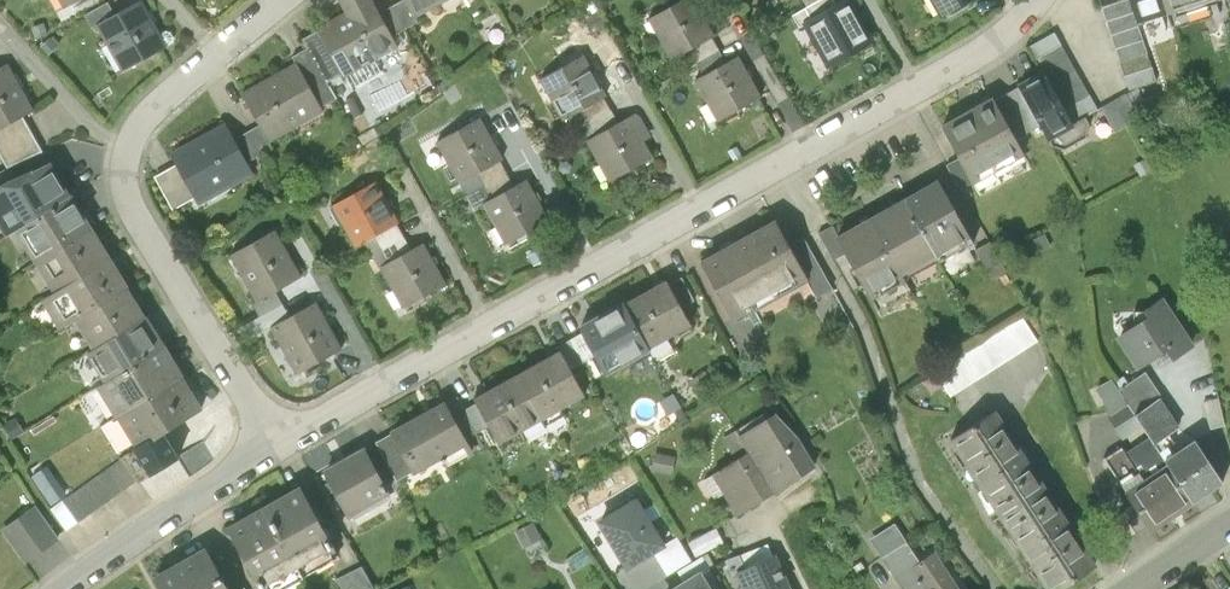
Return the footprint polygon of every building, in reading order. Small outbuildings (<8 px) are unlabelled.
[(319,29),(343,73),(396,44),(391,36),(378,12),(372,0),(341,0),(348,13),(319,29)] [(378,12),(391,36),(418,21),(413,14),(406,0),(400,0),(378,12)] [(413,14),(438,0),(406,0),(413,14)] [(651,19),(673,58),(689,49),(713,36),(693,0),(686,0),(651,19)] [(835,0),(805,0),(815,20),(839,7),(835,0)] [(941,14),(967,0),(934,0),(941,14)] [(1136,18),(1131,0),(1100,0),(1129,89),(1157,80),(1136,18)] [(1136,18),(1167,8),(1164,0),(1131,0),(1136,18)] [(815,20),(810,23),(832,64),(872,42),(850,1),(839,7),(815,20)] [(93,28),(99,25),(116,16),(109,2),(86,15),(93,28)] [(99,25),(124,71),(167,47),(141,2),(116,16),(99,25)] [(303,38),(308,47),(327,82),(343,73),(319,29),(303,38)] [(728,64),(713,36),(689,49),(704,76),(728,64)] [(1036,59),(1043,73),(1070,123),(1096,109),(1062,45),(1036,59)] [(335,97),(327,82),(308,47),(292,56),(296,63),(320,106),(335,97)] [(586,56),(544,79),(565,118),(583,108),(605,97),(607,95),(586,56)] [(704,76),(699,79),(721,121),(761,99),(739,58),(728,64),(704,76)] [(296,63),(243,92),(260,123),(268,138),(321,109),(320,106),(296,63)] [(9,65),(0,70),(0,128),(24,116),(33,110),(9,65)] [(1043,73),(1019,86),(1048,140),(1072,127),(1070,123),(1043,73)] [(1126,94),(1102,108),(1116,133),(1140,119),(1126,94)] [(620,124),(605,97),(583,108),(598,136),(620,124)] [(991,100),(942,127),(959,158),(971,181),(1020,154),(991,100)] [(8,167),(43,151),(24,116),(0,128),(0,152),(8,167)] [(591,140),(612,180),(653,157),(644,140),(651,136),(642,120),(635,116),(620,124),(598,136),(591,140)] [(480,119),(438,141),(460,181),(499,159),(501,158),(480,119)] [(260,123),(233,138),(246,161),(273,147),(268,138),(260,123)] [(226,125),(172,154),(177,163),(195,196),(197,200),(251,171),(246,161),(233,138),(226,125)] [(1168,150),(1162,138),(1148,144),(1154,157),(1168,150)] [(960,187),(971,181),(959,158),(947,164),(960,187)] [(474,207),(485,202),(514,186),(499,159),(460,181),(474,207)] [(173,209),(195,196),(177,163),(155,175),(173,209)] [(70,197),(50,164),(0,187),(0,220),(9,234),(17,229),(70,197)] [(507,242),(548,219),(526,179),(514,186),(485,202),(507,242)] [(375,182),(335,204),(356,243),(374,233),(396,221),(375,182)] [(940,182),(907,201),(936,253),(940,260),(973,241),(940,182)] [(17,229),(36,260),(89,228),(70,197),(17,229)] [(902,272),(936,253),(907,201),(873,220),(902,272)] [(905,278),(902,272),(873,220),(839,239),(847,252),(872,297),(905,278)] [(412,250),(396,221),(374,233),(390,263),(412,250)] [(775,222),(739,243),(772,301),(808,281),(788,246),(775,222)] [(819,233),(834,259),(847,252),(839,239),(832,226),(819,233)] [(107,259),(89,228),(36,260),(55,291),(107,259)] [(275,230),(232,254),(257,299),(275,289),(300,275),(275,230)] [(1051,246),(1045,234),(1020,247),(1025,259),(1051,246)] [(803,237),(788,246),(808,281),(818,298),(833,289),(803,237)] [(976,249),(992,278),(1007,270),(990,241),(976,249)] [(735,322),(772,301),(739,243),(702,264),(735,322)] [(390,263),(383,266),(404,305),(445,283),(424,244),(412,250),(390,263)] [(549,258),(541,244),(527,251),(535,265),(549,258)] [(125,287),(107,259),(55,291),(43,298),(60,326),(76,316),(125,287)] [(682,277),(669,284),(681,307),(695,299),(682,277)] [(667,280),(625,304),(648,347),(690,324),(681,307),(669,284),(667,280)] [(144,318),(125,287),(76,316),(95,347),(144,318)] [(290,317),(275,289),(257,299),(252,302),(267,329),(273,326),(290,317)] [(1153,317),(1121,338),(1140,367),(1170,347),(1177,358),(1196,345),(1166,298),(1148,310),(1153,317)] [(290,317),(273,326),(298,372),(340,348),(315,303),(290,317)] [(606,370),(648,347),(625,304),(583,327),(585,332),(597,353),(606,370)] [(935,372),(951,396),(1038,342),(1022,317),(935,372)] [(162,347),(144,318),(95,347),(89,351),(107,381),(162,347)] [(560,351),(569,368),(597,353),(585,332),(557,347),(560,351)] [(180,377),(162,347),(107,381),(99,386),(117,415),(180,377)] [(560,351),(518,375),(542,418),(584,395),(569,368),(560,351)] [(1121,389),(1130,404),(1138,415),(1162,397),(1165,395),(1147,371),(1121,389)] [(500,441),(542,418),(518,375),(476,398),(479,403),(491,425),(500,441)] [(200,410),(180,377),(117,415),(136,446),(146,440),(147,442),(164,432),(200,410)] [(1099,386),(1113,415),(1130,404),(1121,389),(1113,379),(1099,386)] [(1182,427),(1162,397),(1138,415),(1144,424),(1152,436),(1156,443),(1182,427)] [(1227,425),(1220,398),(1204,402),(1212,429),(1227,425)] [(477,433),(491,425),(479,403),(465,411),(477,433)] [(467,441),(446,404),(393,433),(414,471),(467,441)] [(1118,427),(1138,415),(1130,404),(1113,415),(1110,416),(1118,427)] [(954,437),(1003,514),(1046,487),(996,410),(954,437)] [(1124,437),(1144,424),(1138,415),(1118,427),(1124,437)] [(742,436),(752,453),(775,492),(817,467),(799,437),(777,416),(742,436)] [(23,432),(16,419),(3,426),(11,439),(23,432)] [(110,419),(103,427),(121,444),(128,436),(110,419)] [(179,456),(164,432),(147,442),(146,440),(136,446),(125,453),(139,477),(141,480),(179,456)] [(398,480),(414,471),(393,433),(377,442),(398,480)] [(1127,451),(1147,479),(1170,463),(1168,461),(1156,443),(1152,436),(1127,451)] [(1168,461),(1170,463),(1196,501),(1226,481),(1199,440),(1168,461)] [(364,449),(324,471),(349,515),(389,493),(364,449)] [(125,453),(51,508),(67,529),(139,477),(125,453)] [(738,514),(775,492),(752,453),(715,475),(738,514)] [(675,457),(657,454),(654,469),(672,472),(675,457)] [(1153,530),(1196,501),(1170,463),(1147,479),(1128,492),(1135,503),(1150,524),(1153,530)] [(1046,487),(1003,514),(1052,588),(1056,588),(1095,563),(1046,487)] [(301,490),(265,510),(294,563),(330,543),(301,490)] [(663,545),(637,500),(601,522),(628,566),(653,551),(663,545)] [(1137,532),(1150,524),(1135,503),(1123,511),(1137,532)] [(25,561),(57,538),(35,508),(3,531),(25,561)] [(258,583),(294,563),(265,510),(229,530),(258,583)] [(917,564),(922,560),(897,523),(875,538),(909,588),(934,588),(917,564)] [(532,525),(516,534),(524,548),(540,540),(532,525)] [(721,542),(716,529),(690,542),(696,555),(721,542)] [(663,545),(653,551),(668,574),(691,560),(677,537),(663,545)] [(734,576),(739,572),(774,556),(768,543),(726,559),(734,576)] [(158,576),(165,588),(232,588),(210,548),(158,576)] [(591,560),(584,549),(567,560),(574,571),(591,560)] [(922,560),(917,564),(934,588),(963,588),(937,550),(922,560)] [(686,584),(700,576),(710,569),(702,556),(678,571),(686,584)] [(747,588),(776,588),(787,584),(774,556),(739,572),(747,588)] [(372,563),(363,568),(373,588),(382,583),(372,563)] [(344,588),(374,588),(373,588),(363,568),(339,580),(344,588)] [(700,576),(686,584),(678,588),(708,588),(700,576)]
